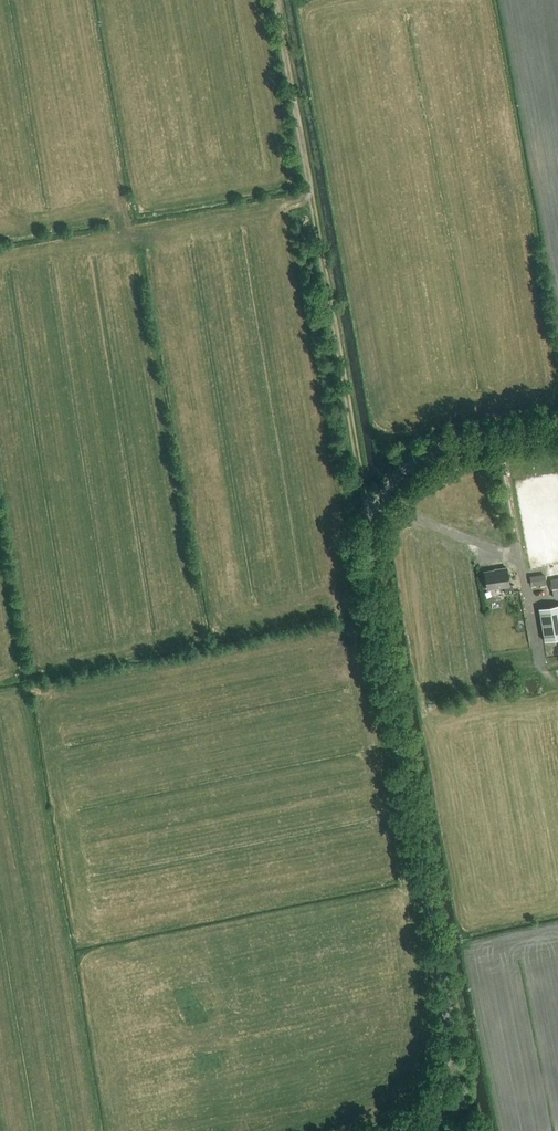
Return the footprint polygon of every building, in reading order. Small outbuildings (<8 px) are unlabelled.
[(505,593),(513,592),(512,584),(508,584),(506,568),(498,569),(498,570),(484,572),(486,588),(504,586),(505,593)] [(531,586),(546,584),(545,574),(529,576),(531,586)] [(549,579),(553,597),(557,596),(557,577),(549,579)] [(538,608),(544,641),(557,638),(557,605),(538,608)]
